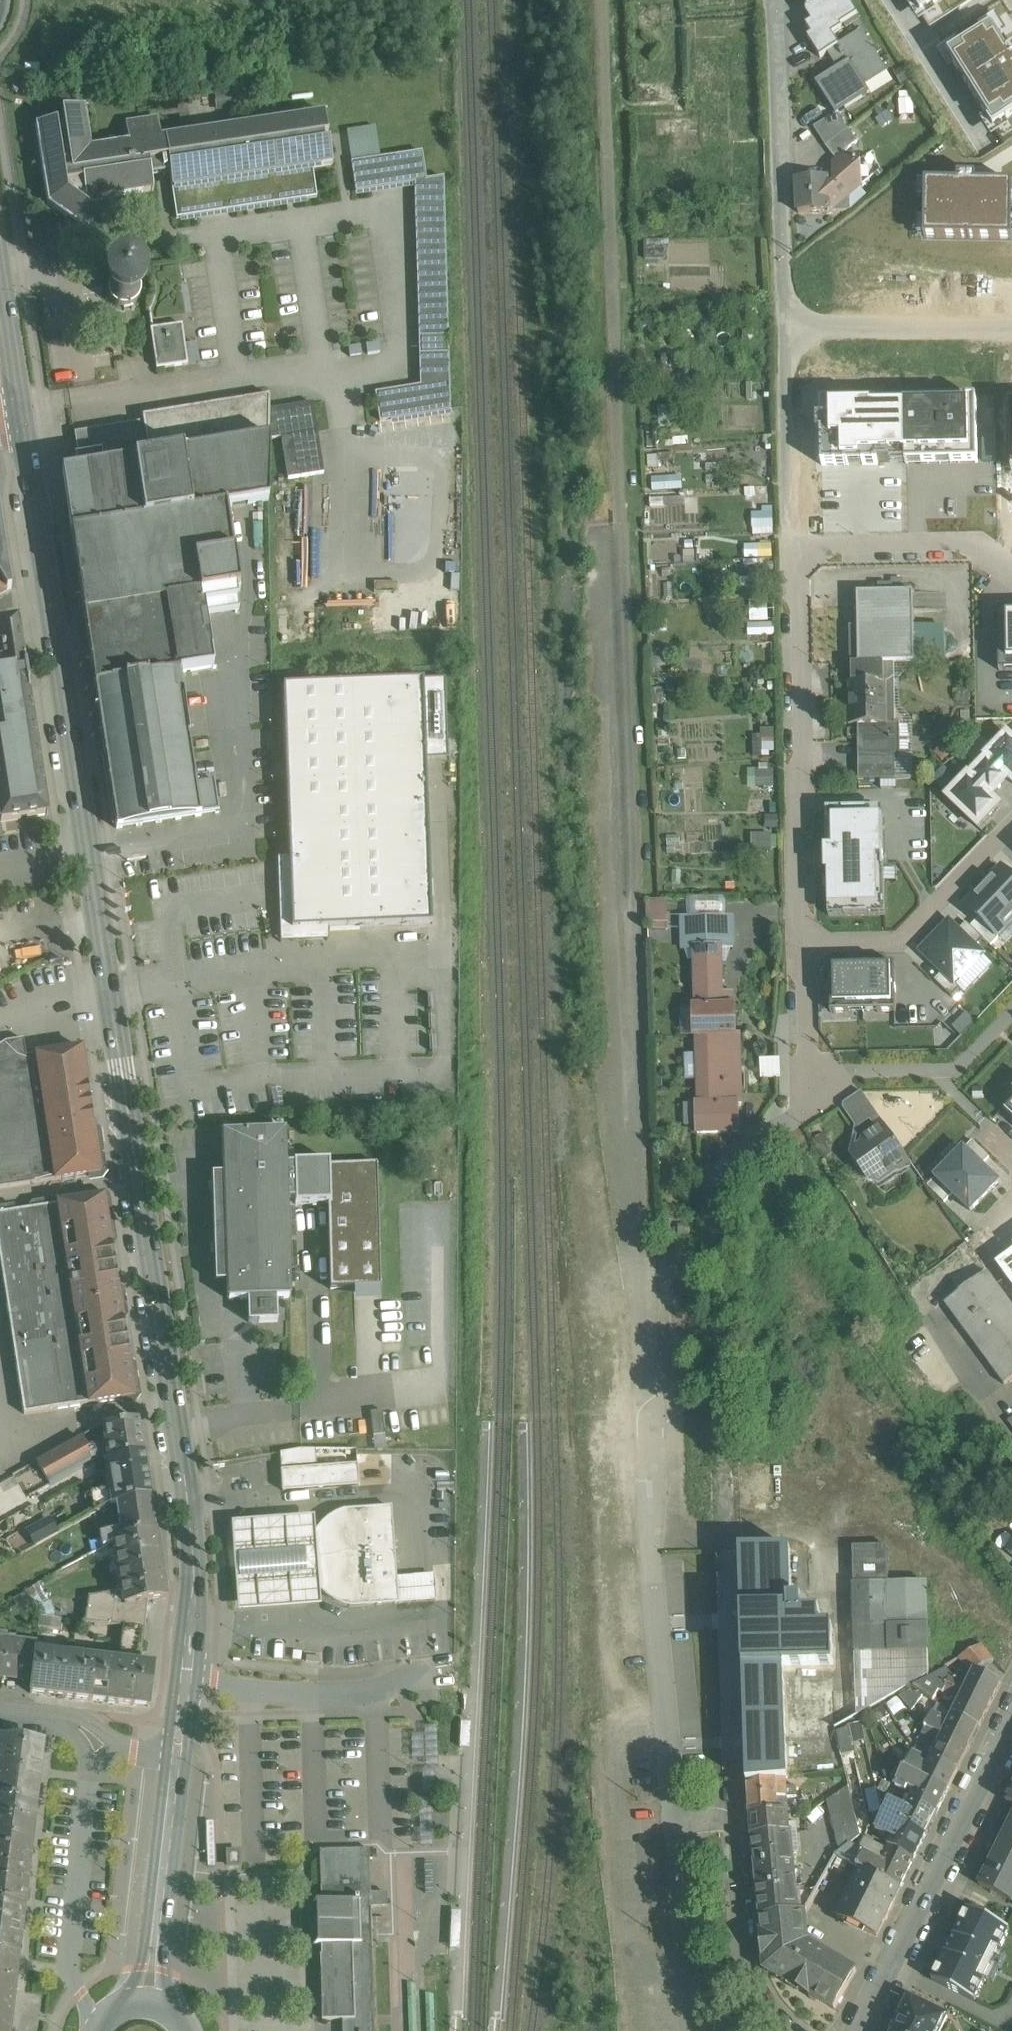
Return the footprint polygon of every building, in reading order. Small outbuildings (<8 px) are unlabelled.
[(839,46),(832,36),(842,29),(841,27),(858,16),(848,0),(815,0),(819,7),(816,6),(812,6),(809,8),(808,11),(807,14),(813,23),(807,27),(813,36),(809,39),(821,59),(829,54),(839,69),(817,83),(836,114),(837,115),(839,114),(871,94),(861,79),(884,64),(863,31),(839,46)] [(922,12),(941,0),(914,0),(922,12)] [(947,53),(994,127),(1011,116),(1011,51),(995,23),(947,53)] [(129,142),(91,147),(85,108),(62,111),(64,126),(57,127),(56,122),(35,125),(47,205),(86,233),(116,229),(113,207),(99,209),(97,200),(152,192),(151,176),(170,174),(176,219),(317,198),(312,168),(332,165),(329,142),(323,143),(322,136),(328,135),(324,112),(160,137),(158,117),(126,122),(129,142)] [(836,114),(815,128),(827,146),(848,130),(839,114),(837,115),(836,114)] [(848,130),(827,146),(836,159),(857,143),(848,130)] [(426,180),(422,152),(351,162),(355,192),(414,183),(418,337),(448,337),(444,177),(426,180)] [(859,160),(840,161),(841,169),(834,170),(835,190),(829,190),(830,212),(850,211),(850,195),(860,186),(860,183),(862,180),(862,166),(859,164),(859,160)] [(926,183),(925,239),(1011,240),(1011,184),(977,184),(977,177),(959,177),(959,183),(926,183)] [(828,178),(797,180),(799,213),(830,212),(829,190),(828,178)] [(646,239),(645,257),(667,258),(667,239),(646,239)] [(127,274),(124,274),(120,274),(117,276),(114,277),(112,279),(111,281),(110,282),(109,284),(108,286),(107,289),(107,292),(107,295),(108,298),(109,301),(112,304),(114,306),(116,307),(119,309),(122,309),(123,311),(133,309),(133,307),(136,305),(138,303),(140,301),(141,298),(142,296),(142,294),(142,291),(142,288),(141,285),(139,282),(137,279),(134,277),(131,275),(127,274)] [(182,324),(150,329),(156,369),(188,364),(182,324)] [(448,337),(418,337),(419,354),(448,353),(448,337)] [(448,353),(419,354),(420,386),(375,393),(379,422),(450,411),(448,353)] [(269,396),(143,416),(144,422),(150,459),(267,440),(269,439),(269,396)] [(312,403),(269,410),(270,396),(269,396),(269,439),(280,438),(317,432),(312,403)] [(941,464),(940,400),(906,401),(906,403),(907,463),(907,465),(941,464)] [(978,400),(940,400),(941,464),(978,464),(978,400)] [(864,459),(863,401),(822,402),(822,418),(827,418),(828,432),(822,432),(823,466),(850,466),(850,460),(864,459)] [(878,401),(863,401),(864,459),(864,465),(879,465),(879,463),(907,463),(906,403),(878,403),(878,401)] [(144,422),(74,433),(78,457),(101,454),(103,466),(150,459),(144,422)] [(324,473),(317,432),(280,438),(288,478),(324,473)] [(77,470),(62,473),(71,532),(266,500),(267,440),(150,459),(103,466),(77,470)] [(78,457),(75,458),(77,470),(103,466),(101,454),(78,457)] [(684,502),(683,478),(652,479),(653,503),(684,502)] [(83,609),(239,583),(227,508),(268,501),(268,500),(71,532),(83,609)] [(6,589),(7,589),(12,588),(8,568),(9,568),(8,565),(8,566),(5,545),(4,543),(1,523),(1,521),(0,516),(0,578),(6,589)] [(239,583),(83,609),(95,688),(179,674),(213,668),(213,669),(216,668),(215,664),(213,664),(205,618),(238,613),(234,592),(240,591),(239,583)] [(903,592),(902,585),(879,585),(880,593),(903,592)] [(880,593),(858,593),(859,627),(859,663),(884,662),(885,663),(915,662),(914,592),(903,592),(880,593)] [(998,610),(999,671),(1011,671),(1011,610),(998,610)] [(33,723),(29,696),(30,695),(26,672),(27,672),(25,658),(23,659),(17,620),(0,623),(0,728),(33,723)] [(946,643),(946,624),(923,624),(924,644),(946,643)] [(859,663),(859,627),(851,627),(852,663),(859,663)] [(884,662),(859,663),(852,663),(852,682),(885,682),(885,663),(884,662)] [(105,758),(190,744),(179,674),(95,688),(105,758)] [(445,680),(284,685),(290,859),(292,929),(327,927),(431,924),(425,759),(447,759),(445,680)] [(885,705),(885,682),(852,682),(852,706),(850,706),(850,724),(862,724),(862,779),(896,779),(895,723),(891,723),(890,705),(885,705)] [(0,728),(0,822),(47,815),(46,813),(33,723),(0,728)] [(1002,788),(1009,781),(1011,784),(1011,733),(1007,729),(983,755),(985,756),(977,765),(1002,788)] [(774,730),(753,732),(754,754),(776,752),(774,730)] [(190,744),(105,758),(116,828),(117,829),(201,816),(219,813),(214,782),(196,785),(190,744)] [(995,796),(1002,788),(977,765),(970,772),(968,771),(944,797),(979,830),(1004,803),(995,796)] [(775,785),(775,767),(749,766),(749,785),(775,785)] [(884,809),(826,810),(827,917),(885,916),(884,809)] [(328,941),(327,927),(292,929),(290,859),(278,859),(281,942),(328,941)] [(1011,912),(1011,874),(1000,863),(981,884),(1011,912)] [(1011,922),(1011,912),(981,884),(962,904),(977,918),(970,925),(984,939),(991,944),(1011,922)] [(668,900),(648,900),(648,922),(668,922),(668,900)] [(719,917),(695,917),(696,947),(720,947),(719,917)] [(949,917),(917,951),(955,987),(987,953),(978,945),(984,939),(970,925),(966,921),(960,928),(949,917)] [(17,958),(44,954),(43,946),(16,950),(17,958)] [(696,947),(697,1007),(722,1007),(720,947),(696,947)] [(896,963),(830,964),(831,1012),(897,1010),(896,963)] [(697,1007),(695,1008),(696,1035),(698,1035),(736,1035),(736,1033),(735,1007),(722,1007),(697,1007)] [(736,1035),(698,1035),(700,1104),(738,1103),(738,1104),(741,1104),(739,1033),(736,1033),(736,1035)] [(92,1117),(91,1112),(91,1110),(89,1100),(90,1100),(89,1098),(87,1087),(88,1087),(87,1085),(85,1075),(86,1075),(85,1073),(83,1062),(84,1062),(84,1060),(83,1061),(82,1051),(82,1049),(26,1057),(23,1040),(6,1042),(0,1046),(0,1129),(92,1117)] [(762,1057),(761,1077),(782,1077),(782,1057),(762,1057)] [(856,1127),(860,1129),(870,1121),(876,1129),(884,1124),(862,1092),(845,1105),(843,1110),(856,1127)] [(700,1104),(699,1105),(698,1105),(699,1133),(739,1131),(738,1104),(738,1103),(700,1104)] [(0,1129),(0,1189),(62,1180),(64,1180),(64,1179),(74,1178),(76,1178),(76,1177),(86,1176),(87,1176),(88,1176),(100,1174),(98,1162),(99,1162),(99,1160),(98,1160),(97,1149),(97,1147),(96,1147),(95,1137),(95,1135),(94,1135),(93,1125),(93,1124),(93,1122),(92,1123),(92,1117),(0,1129)] [(876,1129),(864,1138),(863,1145),(857,1149),(855,1160),(860,1168),(867,1169),(874,1179),(879,1180),(894,1170),(900,1170),(911,1163),(884,1124),(876,1129)] [(213,1229),(288,1227),(287,1201),(286,1165),(285,1131),(221,1134),(223,1175),(212,1175),(213,1229)] [(941,1153),(949,1161),(964,1147),(955,1139),(941,1153)] [(990,1157),(973,1140),(964,1149),(982,1166),(990,1157)] [(964,1149),(936,1178),(953,1194),(971,1211),(999,1182),(982,1166),(964,1149)] [(329,1162),(294,1163),(294,1165),(286,1165),(287,1201),(295,1201),(295,1205),(328,1204),(330,1204),(329,1166),(329,1162)] [(329,1166),(330,1204),(328,1204),(330,1288),(380,1286),(376,1165),(329,1166)] [(936,1178),(936,1177),(928,1186),(945,1202),(953,1194),(936,1178)] [(0,1213),(0,1254),(110,1237),(104,1197),(0,1213)] [(288,1227),(213,1229),(215,1283),(226,1283),(227,1300),(229,1300),(229,1301),(247,1300),(248,1323),(258,1323),(258,1324),(277,1323),(277,1321),(276,1299),(289,1299),(289,1298),(290,1298),(288,1227)] [(0,1254),(0,1261),(5,1294),(116,1277),(110,1237),(0,1254)] [(977,1256),(961,1267),(971,1280),(986,1268),(977,1256)] [(988,1272),(959,1292),(945,1303),(1005,1385),(1011,1379),(1011,1305),(988,1272)] [(116,1277),(5,1294),(11,1334),(122,1317),(116,1277)] [(952,1282),(928,1299),(936,1310),(945,1303),(959,1292),(952,1282)] [(122,1317),(11,1334),(17,1374),(128,1357),(122,1317)] [(128,1357),(17,1374),(23,1414),(134,1397),(128,1357)] [(370,1412),(373,1435),(384,1434),(382,1411),(370,1412)] [(139,1421),(104,1426),(107,1443),(109,1457),(109,1460),(144,1454),(139,1421)] [(81,1438),(37,1462),(48,1483),(91,1459),(87,1448),(81,1438)] [(107,1443),(91,1445),(87,1448),(91,1459),(92,1461),(97,1459),(109,1457),(107,1443)] [(300,1450),(280,1453),(281,1471),(316,1468),(315,1450),(300,1450)] [(144,1454),(109,1460),(110,1465),(111,1472),(108,1473),(111,1487),(105,1488),(108,1503),(110,1503),(111,1504),(115,1503),(150,1496),(144,1454)] [(316,1468),(281,1471),(282,1481),(283,1491),(358,1486),(358,1476),(357,1466),(316,1468)] [(767,1466),(739,1467),(740,1508),(768,1507),(767,1466)] [(150,1496),(115,1503),(120,1529),(99,1534),(103,1546),(114,1540),(121,1536),(155,1530),(150,1496)] [(391,1508),(343,1511),(336,1514),(331,1517),(326,1520),(322,1524),(319,1528),(315,1533),(312,1540),(310,1546),(309,1551),(308,1554),(308,1559),(309,1564),(309,1567),(310,1571),(311,1574),(312,1578),(316,1585),(321,1591),(324,1594),(327,1597),(331,1600),(334,1602),(339,1604),(344,1606),(349,1607),(398,1604),(396,1578),(391,1508)] [(230,1522),(237,1612),(320,1606),(313,1516),(230,1522)] [(49,1520),(28,1532),(36,1546),(57,1534),(49,1520)] [(155,1530),(121,1536),(114,1540),(122,1592),(124,1604),(148,1600),(165,1597),(155,1530)] [(790,1549),(792,1601),(802,1601),(803,1614),(820,1614),(820,1628),(832,1629),(833,1663),(836,1731),(930,1676),(929,1652),(860,1654),(860,1656),(856,1656),(853,1547),(790,1549)] [(888,1547),(853,1547),(856,1656),(860,1656),(860,1654),(929,1652),(927,1583),(889,1584),(888,1547)] [(743,1609),(745,1666),(833,1663),(832,1629),(820,1628),(820,1614),(803,1614),(792,1614),(792,1601),(790,1549),(742,1550),(743,1609)] [(434,1575),(396,1578),(398,1604),(436,1601),(434,1575)] [(122,1592),(88,1596),(85,1622),(122,1627),(144,1629),(148,1600),(124,1604),(122,1592)] [(792,1601),(792,1614),(803,1614),(802,1601),(792,1601)] [(61,1618),(39,1616),(38,1628),(59,1631),(61,1618)] [(118,1661),(94,1659),(89,1700),(149,1708),(154,1666),(140,1664),(144,1629),(122,1627),(118,1661)] [(36,1646),(5,1642),(1,1678),(31,1681),(34,1651),(36,1651),(36,1646)] [(983,1645),(959,1658),(974,1673),(976,1670),(994,1661),(983,1645)] [(36,1651),(34,1651),(31,1681),(30,1693),(89,1700),(94,1659),(36,1651)] [(320,1656),(306,1655),(306,1662),(319,1663),(320,1656)] [(836,1731),(833,1663),(745,1666),(749,1782),(786,1779),(788,1778),(788,1767),(797,1766),(797,1758),(836,1758),(836,1731)] [(947,1668),(914,1687),(925,1694),(935,1701),(940,1691),(943,1693),(948,1684),(952,1675),(947,1668)] [(976,1670),(974,1673),(969,1684),(952,1675),(948,1684),(991,1705),(1002,1683),(976,1670)] [(991,1705),(948,1684),(943,1693),(960,1701),(954,1713),(980,1726),(991,1705)] [(925,1694),(915,1688),(900,1697),(913,1711),(925,1694)] [(899,1697),(886,1705),(891,1712),(904,1704),(899,1697)] [(884,1706),(873,1713),(878,1722),(890,1716),(884,1706)] [(873,1713),(865,1717),(869,1727),(878,1722),(873,1713)] [(980,1726),(954,1713),(948,1726),(940,1722),(942,1718),(933,1713),(927,1726),(970,1748),(980,1726)] [(861,1720),(848,1725),(851,1739),(856,1737),(858,1743),(866,1741),(861,1720)] [(970,1748),(927,1726),(919,1742),(931,1748),(934,1741),(939,1743),(933,1757),(959,1770),(970,1748)] [(1,1738),(1,1739),(0,1738),(0,1799),(36,1803),(43,1743),(1,1738)] [(959,1770),(933,1757),(928,1766),(911,1757),(905,1770),(948,1791),(959,1770)] [(948,1791),(905,1770),(897,1786),(902,1789),(904,1785),(916,1790),(911,1800),(937,1813),(948,1791)] [(750,1800),(777,1798),(787,1797),(786,1787),(786,1779),(749,1782),(750,1800)] [(849,1786),(828,1801),(840,1853),(850,1845),(861,1836),(849,1786)] [(796,1787),(786,1787),(787,1797),(797,1797),(796,1787)] [(777,1798),(750,1800),(751,1813),(778,1812),(777,1798)] [(0,1799),(0,1850),(30,1854),(36,1803),(0,1799)] [(911,1800),(908,1799),(904,1807),(891,1800),(884,1814),(926,1835),(937,1813),(911,1800)] [(778,1812),(751,1813),(752,1835),(790,1832),(788,1811),(778,1812)] [(926,1835),(884,1814),(876,1830),(893,1838),(889,1845),(916,1857),(926,1835)] [(1011,1853),(1011,1820),(999,1847),(1011,1853)] [(790,1832),(752,1835),(755,1880),(757,1880),(760,1917),(796,1912),(795,1893),(797,1893),(792,1832),(790,1832)] [(871,1841),(865,1852),(882,1860),(887,1849),(871,1841)] [(856,1848),(850,1845),(840,1853),(836,1856),(849,1862),(856,1848)] [(889,1845),(887,1849),(882,1860),(875,1875),(901,1887),(916,1857),(889,1845)] [(999,1847),(980,1885),(1011,1901),(1011,1853),(999,1847)] [(856,1848),(849,1862),(858,1866),(865,1852),(856,1848)] [(320,1851),(320,1852),(322,1902),(311,1902),(311,1904),(316,1903),(317,1933),(318,1943),(312,1943),(312,1945),(321,1945),(321,1956),(320,1956),(322,2021),(342,2020),(342,2030),(374,2030),(372,1936),(371,1907),(387,1907),(386,1893),(370,1893),(369,1849),(320,1851)] [(24,1905),(30,1854),(0,1850),(0,1903),(24,1905)] [(882,1860),(865,1852),(858,1866),(862,1868),(875,1875),(882,1860)] [(875,1875),(862,1868),(838,1918),(877,1936),(901,1887),(875,1875)] [(0,1903),(0,1954),(18,1957),(24,1905),(0,1903)] [(1011,1930),(968,1909),(932,1980),(975,2002),(1011,1930)] [(808,1946),(805,1911),(796,1912),(760,1917),(764,1954),(764,1969),(835,2010),(857,1971),(828,1954),(827,1957),(808,1946)] [(0,1954),(0,2030),(9,2030),(18,1957),(0,1954)] [(894,2030),(939,2030),(946,2016),(909,1999),(894,2030)]
